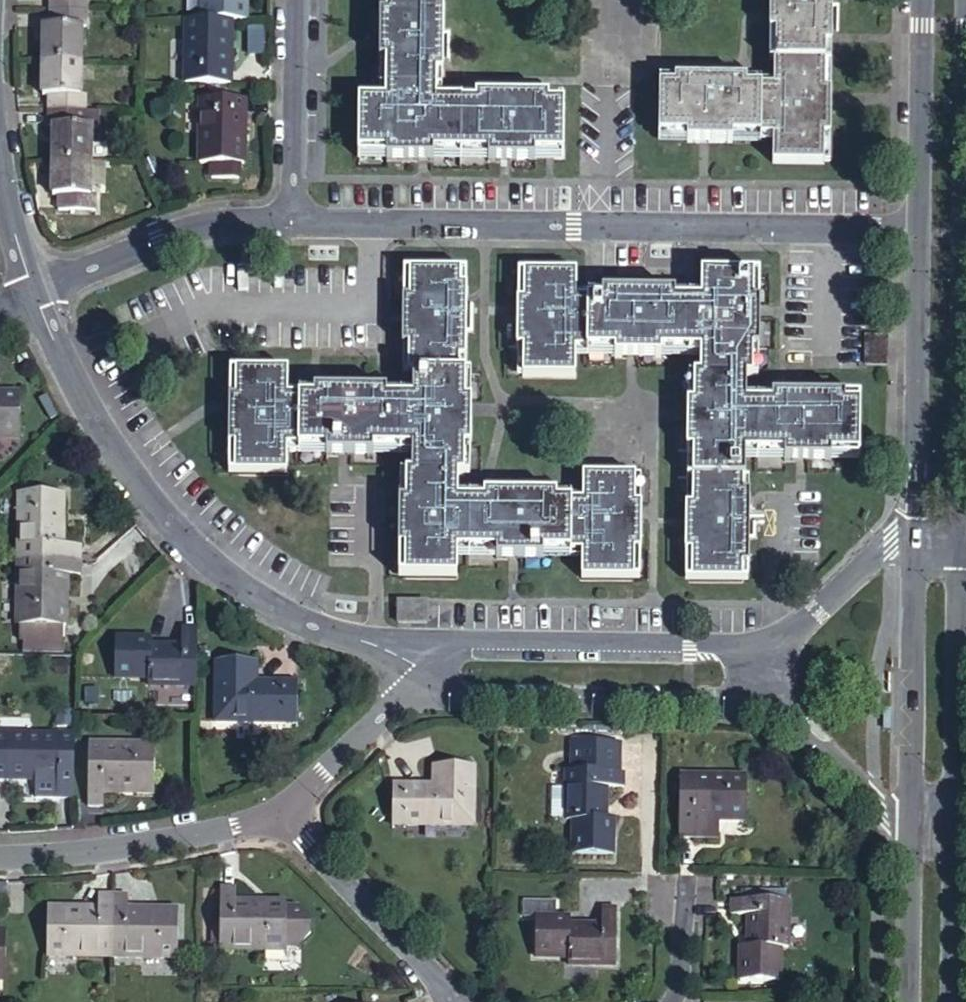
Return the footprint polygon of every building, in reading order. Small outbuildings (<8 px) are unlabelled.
[(54,13),(94,14),(94,0),(54,0),(54,13)] [(200,22),(229,23),(246,23),(247,0),(201,0),(200,22)] [(557,153),(555,109),(540,108),(540,100),(465,100),(464,105),(424,106),(425,80),(434,80),(436,3),(430,4),(430,0),(380,0),(380,11),(370,12),(369,60),(377,60),(377,99),(354,101),(354,150),(382,151),(382,160),(427,161),(428,152),(484,152),(484,162),(528,163),(529,153),(557,153)] [(753,34),(761,36),(762,66),(769,66),(769,88),(739,89),(737,79),(667,78),(666,87),(649,88),(648,136),(676,136),(675,145),(722,146),(722,137),(768,138),(769,163),(819,164),(821,141),(830,138),(830,94),(824,93),(825,51),(832,50),(833,0),(755,0),(753,34)] [(94,14),(54,13),(53,27),(49,27),(48,62),(87,63),(87,29),(93,28),(94,14)] [(200,22),(185,22),(184,81),(227,82),(229,23),(200,22)] [(264,25),(248,25),(247,53),(264,53),(264,25)] [(87,63),(48,62),(46,95),(53,96),(53,113),(93,114),(93,97),(86,97),(87,63)] [(238,158),(244,158),(245,98),(202,97),(200,157),(210,157),(238,158)] [(53,126),(58,127),(58,161),(98,163),(97,127),(93,127),(93,114),(53,113),(53,126)] [(238,158),(210,157),(210,171),(238,171),(238,158)] [(98,163),(58,161),(57,194),(64,194),(64,209),(105,211),(104,195),(98,194),(98,163)] [(245,440),(244,472),(291,474),(294,442),(342,444),(342,452),(386,452),(387,444),(427,445),(426,477),(421,477),(420,504),(412,504),(411,552),(420,550),(418,577),(470,578),(471,553),(512,554),(511,562),(559,562),(560,552),(589,553),(587,578),(636,580),(638,555),(645,555),(648,508),(638,508),(639,481),(590,479),(588,506),(560,506),(560,497),(495,496),(494,505),(465,503),(466,479),(473,480),(475,453),(483,454),(485,408),(476,408),(478,382),(469,383),(470,364),(478,365),(481,295),(471,295),(470,279),(424,279),(423,305),(415,305),(414,350),(422,349),(421,373),(430,373),(430,398),(398,397),(398,390),(324,389),(323,398),(295,396),(297,374),(248,372),(245,398),(237,397),(234,439),(245,440)] [(521,353),(520,382),(569,384),(569,354),(606,354),(606,362),(648,363),(650,355),(698,355),(697,380),(692,381),(690,409),(683,409),(682,451),(690,451),(689,507),(682,507),(681,555),(689,554),(689,579),(735,581),(737,568),(745,568),(747,499),(735,499),(737,453),(781,454),(782,461),(824,462),(825,454),(853,455),(855,404),(837,404),(836,397),(770,397),(769,404),(741,402),(741,382),(749,381),(750,353),(759,352),(761,303),(749,304),(750,280),(700,279),(699,285),(699,302),(669,302),(668,294),(598,293),(598,300),(570,300),(570,281),(522,282),(522,305),(513,307),(511,352),(521,353)] [(888,342),(867,342),(866,364),(888,365),(888,342)] [(13,438),(13,395),(0,395),(0,438),(13,438)] [(15,492),(13,559),(73,560),(74,544),(53,543),(54,522),(47,522),(48,493),(15,492)] [(13,559),(11,644),(15,644),(56,644),(57,626),(59,626),(59,605),(53,603),(54,573),(57,573),(72,571),(73,560),(13,559)] [(405,604),(404,621),(423,622),(424,604),(405,604)] [(195,687),(195,663),(196,629),(179,629),(177,648),(148,648),(148,640),(115,641),(114,676),(148,678),(147,686),(195,687)] [(56,644),(15,644),(15,656),(56,655),(56,644)] [(254,663),(213,663),(213,723),(294,724),(295,683),(255,685),(254,663)] [(69,797),(70,736),(5,736),(4,770),(30,771),(29,777),(53,780),(54,798),(69,797)] [(619,771),(621,740),(573,740),(569,771),(566,770),(565,782),(549,782),(548,812),(564,813),(564,818),(572,818),(571,850),(609,850),(611,816),(604,816),(606,785),(625,786),(626,771),(619,771)] [(155,747),(90,746),(88,806),(104,807),(107,788),(134,790),(134,794),(154,794),(155,747)] [(389,828),(471,830),(473,771),(435,769),(433,790),(392,787),(389,828)] [(683,778),(681,837),(713,838),(720,831),(721,817),(746,816),(748,778),(683,778)] [(767,889),(745,888),(745,898),(767,898),(767,889)] [(235,889),(220,889),(219,954),(286,954),(286,948),(286,912),(286,906),(266,906),(266,908),(234,909),(235,889)] [(795,889),(767,889),(767,898),(794,898),(795,889)] [(111,895),(109,956),(177,957),(177,908),(157,909),(156,912),(128,912),(127,894),(111,895)] [(45,907),(43,955),(109,956),(111,895),(96,896),(95,913),(66,913),(66,907),(45,907)] [(557,897),(525,898),(525,914),(538,914),(557,913),(557,897)] [(743,945),(741,979),(783,978),(785,947),(792,946),(794,898),(767,898),(745,898),(735,898),(734,914),(751,915),(749,945),(743,945)] [(572,923),(572,913),(557,913),(538,914),(537,953),(571,953),(570,964),(616,964),(618,905),(603,905),(601,924),(572,923)] [(301,912),(286,912),(286,948),(301,949),(311,939),(311,921),(301,912)]
